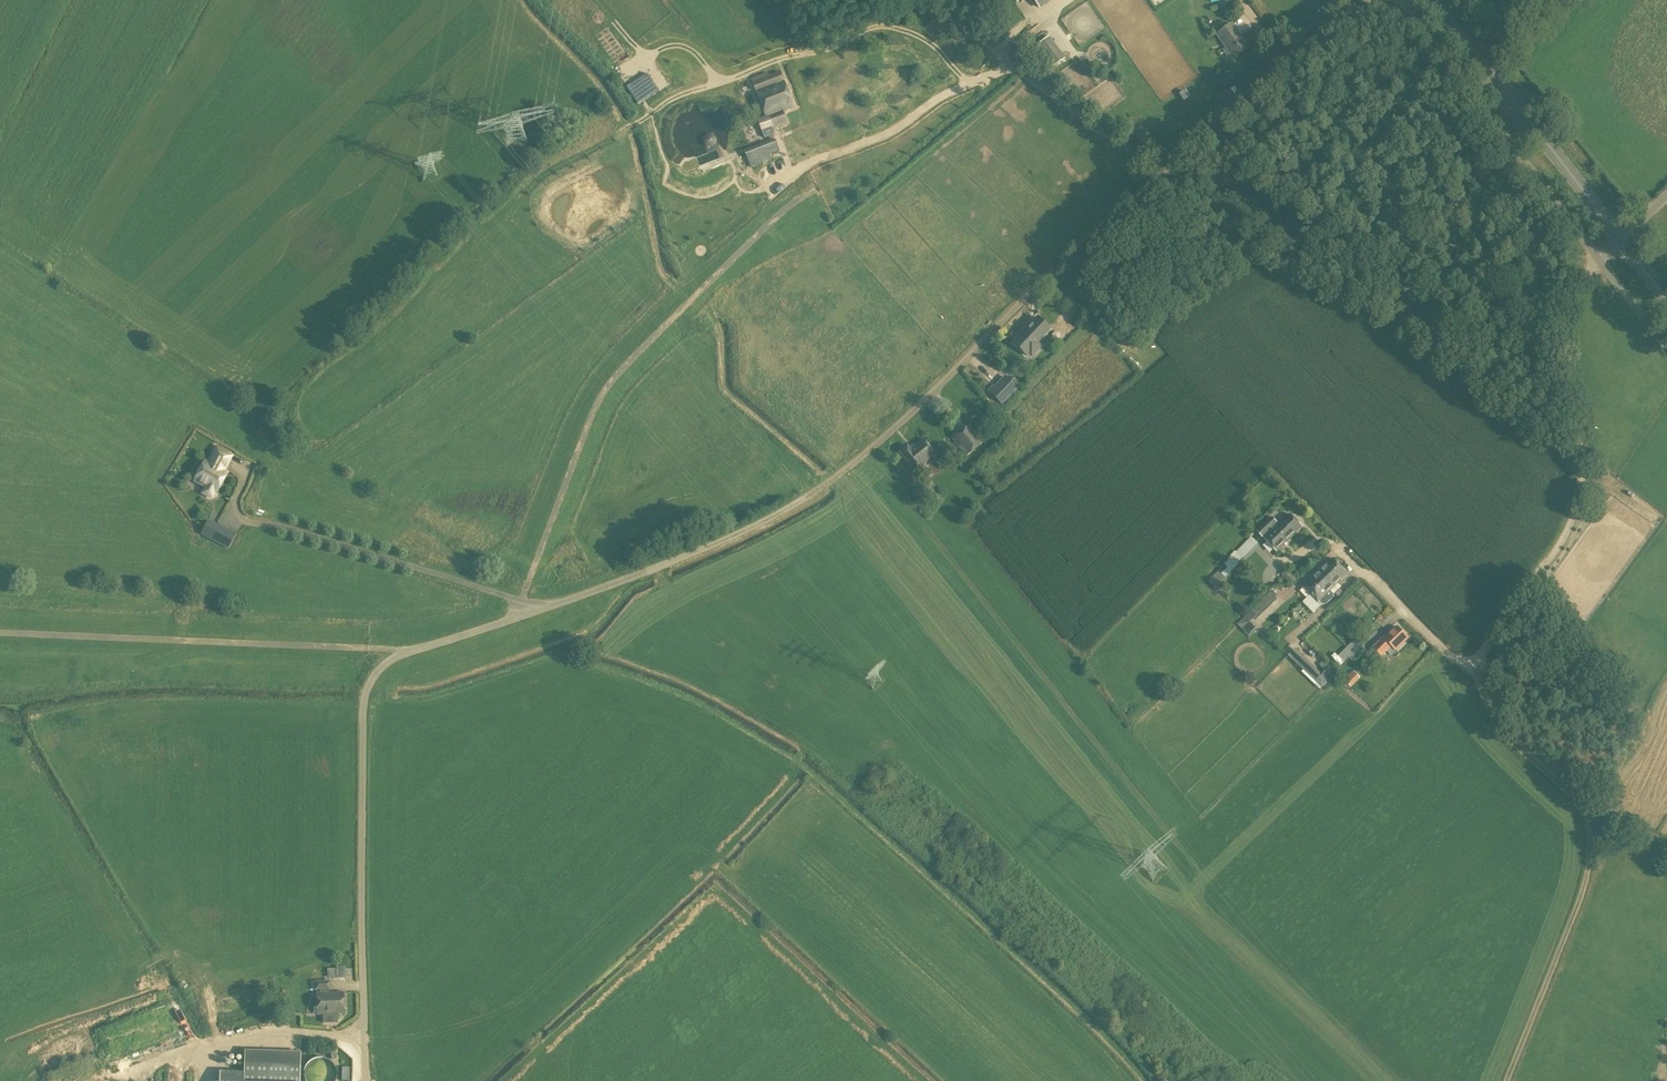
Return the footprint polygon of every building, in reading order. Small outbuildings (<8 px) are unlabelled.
[(1040,9),(1053,0),(1033,0),(1040,9)] [(1046,59),(1050,65),(1061,58),(1039,23),(1023,33),(1041,62),(1046,59)] [(1233,58),(1248,47),(1231,24),(1216,34),(1233,58)] [(793,107),(779,72),(761,79),(759,75),(751,78),(766,116),(770,128),(786,122),(781,111),(793,107)] [(647,89),(641,80),(628,90),(639,105),(659,90),(654,84),(647,89)] [(1238,100),(1230,89),(1225,93),(1233,103),(1238,100)] [(1184,90),(1179,94),(1183,100),(1189,97),(1184,90)] [(1129,125),(1130,124),(1124,121),(1120,128),(1126,131),(1129,125)] [(749,167),(771,159),(769,155),(778,151),(773,138),(743,150),(749,167)] [(1033,356),(1039,350),(1034,345),(1049,329),(1037,318),(1022,333),(1022,334),(1016,340),(1031,355),(1031,354),(1033,356)] [(1002,405),(1018,388),(1017,387),(1010,381),(1004,375),(994,386),(993,385),(987,391),(1002,405)] [(1017,387),(1020,383),(1014,377),(1010,381),(1017,387)] [(966,456),(982,442),(968,425),(951,439),(966,456)] [(935,454),(923,440),(911,450),(907,445),(899,451),(916,472),(923,466),(922,464),(935,454)] [(224,470),(232,455),(216,447),(208,462),(205,461),(195,480),(206,486),(203,492),(210,496),(213,495),(215,491),(217,492),(227,472),(224,470)] [(931,501),(940,492),(931,481),(921,490),(931,501)] [(232,520),(210,509),(204,521),(226,533),(232,520)] [(1302,527),(1290,515),(1279,525),(1272,518),(1258,531),(1277,551),(1302,527)] [(1243,559),(1258,544),(1251,537),(1237,552),(1235,551),(1231,555),(1232,557),(1208,581),(1215,588),(1240,564),(1239,562),(1243,558),(1243,559)] [(1321,586),(1341,567),(1333,559),(1309,582),(1302,587),(1310,596),(1303,603),(1305,605),(1317,590),(1321,586)] [(1317,590),(1305,605),(1313,614),(1323,604),(1326,605),(1333,598),(1333,594),(1330,591),(1348,574),(1341,567),(1321,586),(1317,590)] [(1290,585),(1297,579),(1287,569),(1281,575),(1290,585)] [(1280,598),(1272,591),(1266,597),(1273,604),(1280,598)] [(1258,604),(1249,613),(1256,621),(1265,611),(1258,604)] [(1408,638),(1398,627),(1390,635),(1388,633),(1383,637),(1373,647),(1382,657),(1392,647),(1395,650),(1408,638)] [(1351,660),(1364,647),(1360,643),(1365,637),(1361,633),(1338,656),(1344,662),(1349,658),(1351,660)] [(1301,654),(1295,648),(1288,655),(1294,661),(1301,654)] [(1306,662),(1301,668),(1303,670),(1321,688),(1322,688),(1336,673),(1329,666),(1320,675),(1306,662)] [(1350,687),(1360,678),(1353,671),(1343,680),(1350,687)] [(330,965),(330,976),(349,976),(349,966),(330,965)] [(328,993),(327,989),(329,989),(329,982),(315,982),(315,989),(320,989),(320,993),(316,993),(317,1014),(344,1013),(343,993),(328,993)] [(300,1053),(244,1051),(243,1071),(220,1071),(220,1080),(299,1080),(300,1053)] [(335,1080),(336,1078),(337,1075),(337,1072),(336,1069),(335,1067),(334,1064),(332,1062),(330,1060),(327,1059),(325,1058),(322,1057),(319,1057),(317,1057),(314,1058),(311,1060),(309,1061),(307,1063),(306,1066),(305,1068),(304,1071),(304,1074),(304,1076),(305,1079),(306,1080),(335,1080)]
